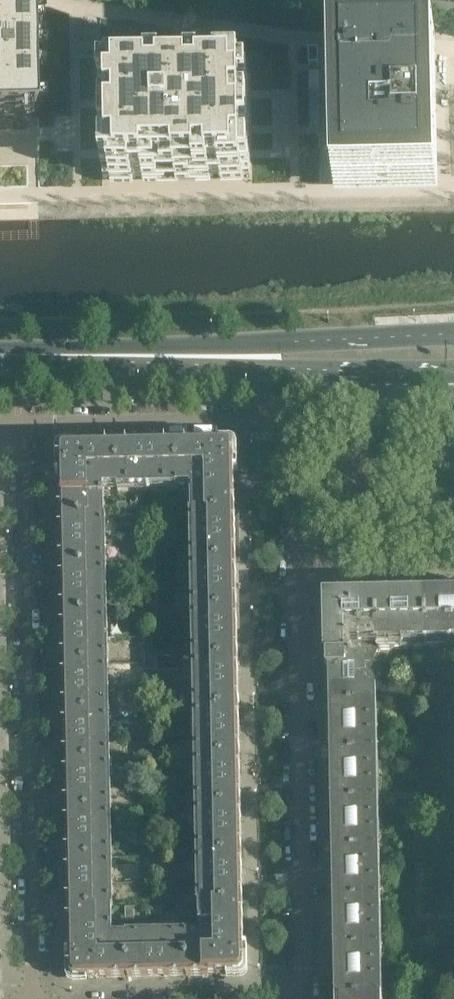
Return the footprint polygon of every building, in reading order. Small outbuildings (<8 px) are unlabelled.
[(25,129),(27,129),(26,41),(25,0),(0,0),(0,129),(25,129)] [(319,50),(308,50),(308,64),(319,64),(319,50)] [(319,70),(309,70),(309,118),(320,118),(319,70)] [(424,70),(344,72),(346,162),(426,160),(424,70)] [(109,82),(101,82),(102,100),(109,100),(109,113),(102,113),(103,145),(110,145),(110,158),(103,158),(103,176),(111,176),(111,184),(133,183),(133,176),(144,176),(144,183),(159,183),(158,175),(163,175),(163,182),(191,182),(191,175),(196,175),(196,182),(211,182),(211,174),(222,174),(222,181),(244,181),(244,174),(251,174),(251,155),(243,155),(243,142),(250,142),(250,110),(243,110),(242,97),(249,97),(249,79),(242,79),(242,72),(216,72),(216,79),(202,80),(202,73),(148,74),(149,81),(135,81),(134,74),(109,74),(109,82)] [(26,144),(26,130),(0,130),(0,145),(26,144)] [(207,482),(206,445),(176,446),(177,485),(194,485),(195,496),(207,496),(207,482)] [(235,482),(234,448),(234,447),(233,446),(232,445),(231,445),(206,445),(207,482),(235,482)] [(148,486),(147,446),(117,447),(118,486),(148,486)] [(177,485),(176,446),(147,446),(148,486),(177,485)] [(89,484),(88,447),(64,448),(63,448),(62,448),(61,449),(60,450),(60,451),(60,452),(61,485),(89,484)] [(118,486),(117,447),(88,447),(89,484),(89,498),(101,498),(101,487),(118,486)] [(235,515),(235,482),(207,482),(207,496),(195,496),(195,515),(235,515)] [(102,517),(101,498),(89,498),(89,484),(61,485),(61,518),(102,517)] [(179,516),(178,507),(170,507),(170,516),(179,516)] [(127,517),(127,508),(118,508),(118,517),(127,517)] [(236,539),(235,515),(195,515),(196,540),(236,539)] [(244,935),(258,934),(252,516),(238,516),(244,935)] [(102,542),(102,517),(61,518),(62,542),(102,542)] [(236,563),(236,539),(196,540),(196,564),(236,563)] [(102,566),(102,542),(62,542),(62,567),(102,566)] [(237,588),(236,563),(196,564),(197,589),(237,588)] [(103,590),(102,566),(62,567),(63,591),(103,590)] [(237,612),(237,588),(197,589),(197,613),(237,612)] [(103,615),(103,590),(63,591),(63,616),(103,615)] [(426,601),(426,649),(450,648),(452,646),(452,644),(453,644),(453,600),(426,601)] [(369,682),(373,679),(372,662),(378,648),(379,650),(426,649),(426,601),(327,602),(328,661),(328,663),(328,674),(333,674),(333,708),(373,707),(373,686),(369,682)] [(238,637),(237,624),(237,612),(197,613),(197,637),(238,637)] [(104,639),(103,615),(63,616),(64,640),(104,639)] [(238,661),(238,637),(197,637),(198,662),(238,661)] [(104,664),(104,639),(64,640),(64,664),(104,664)] [(239,685),(238,661),(198,662),(198,686),(239,685)] [(105,688),(104,664),(64,664),(65,689),(105,688)] [(239,710),(239,685),(198,686),(105,688),(65,689),(65,713),(105,712),(145,712),(152,712),(159,711),(199,711),(239,710)] [(377,745),(373,707),(333,708),(337,745),(377,745)] [(240,734),(239,710),(199,711),(199,735),(240,734)] [(106,737),(105,712),(65,713),(65,738),(106,737)] [(240,759),(240,734),(199,735),(200,759),(240,759)] [(106,761),(106,737),(65,738),(66,762),(106,761)] [(378,793),(377,745),(337,745),(338,794),(378,793)] [(241,783),(240,759),(200,759),(200,784),(241,783)] [(107,786),(106,761),(66,762),(66,786),(107,786)] [(241,807),(241,783),(200,784),(201,808),(241,807)] [(107,810),(107,786),(66,786),(67,811),(107,810)] [(376,853),(378,793),(338,794),(336,854),(376,853)] [(242,832),(241,807),(201,808),(201,833),(242,832)] [(108,834),(107,810),(67,811),(67,835),(108,834)] [(242,856),(242,832),(201,833),(202,857),(242,856)] [(108,859),(108,834),(67,835),(68,860),(108,859)] [(377,902),(376,853),(336,854),(337,903),(377,902)] [(243,881),(242,856),(202,857),(202,881),(243,881)] [(109,883),(108,859),(68,860),(68,884),(109,883)] [(243,905),(243,881),(202,881),(203,906),(243,905)] [(109,908),(109,883),(68,884),(69,908),(109,908)] [(378,951),(377,902),(337,903),(338,952),(378,951)] [(244,938),(243,905),(203,906),(203,923),(215,922),(216,938),(244,938)] [(186,915),(186,906),(177,906),(178,915),(186,915)] [(134,916),(134,907),(126,907),(126,916),(134,916)] [(109,927),(109,908),(69,908),(69,941),(98,941),(97,927),(109,927)] [(216,975),(216,938),(215,922),(203,923),(203,936),(186,936),(187,976),(216,975)] [(128,977),(127,938),(110,938),(109,927),(97,927),(98,941),(98,978),(128,977)] [(187,976),(186,936),(157,937),(157,977),(187,976)] [(157,977),(157,937),(127,938),(128,977),(157,977)] [(244,971),(244,938),(216,938),(216,975),(240,975),(241,975),(242,975),(243,974),(244,972),(244,971)] [(98,978),(98,941),(69,941),(70,974),(70,975),(71,976),(71,977),(72,978),(73,978),(74,978),(98,978)] [(378,951),(338,952),(339,998),(379,998),(378,951)]
